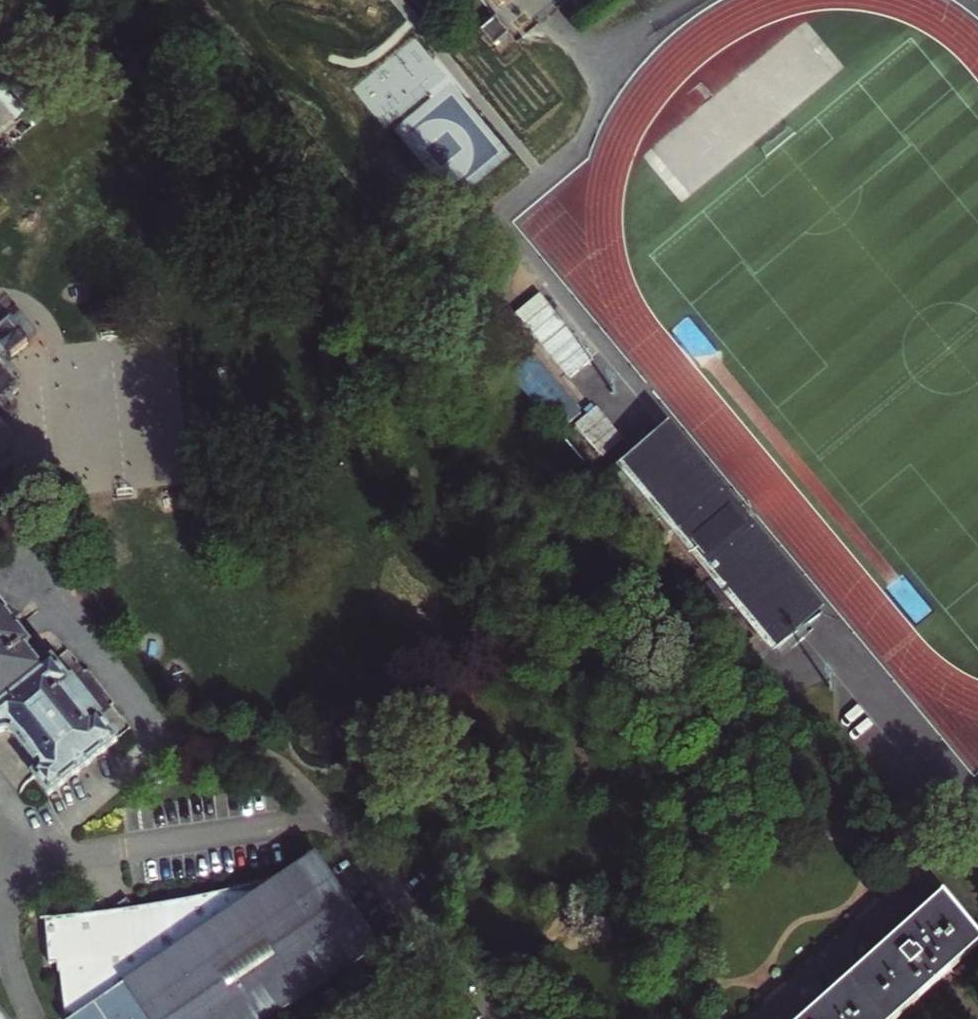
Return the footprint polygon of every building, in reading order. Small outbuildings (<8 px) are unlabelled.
[(509,33),(496,17),(479,32),(491,46),(509,33)] [(37,123),(7,82),(0,87),(0,151),(37,123)] [(614,374),(546,290),(516,314),(584,398),(614,374)] [(557,431),(580,412),(533,353),(510,372),(557,431)] [(13,394),(0,377),(0,405),(13,394)] [(620,440),(594,409),(574,425),(600,457),(620,440)] [(641,447),(636,442),(617,458),(786,657),(806,641),(800,634),(821,616),(663,428),(641,447)] [(14,446),(0,430),(0,456),(14,446)] [(22,648),(0,620),(0,741),(7,740),(25,763),(22,774),(42,799),(114,743),(97,721),(101,717),(71,677),(66,680),(50,659),(42,665),(33,672),(18,652),(22,648)] [(27,645),(22,648),(18,652),(33,672),(42,665),(27,645)] [(40,922),(46,966),(55,965),(56,975),(58,975),(64,1018),(271,1018),(377,946),(317,857),(289,876),(185,902),(134,910),(127,901),(106,915),(40,922)] [(977,945),(977,931),(919,862),(747,1018),(897,1018),(977,945)]
